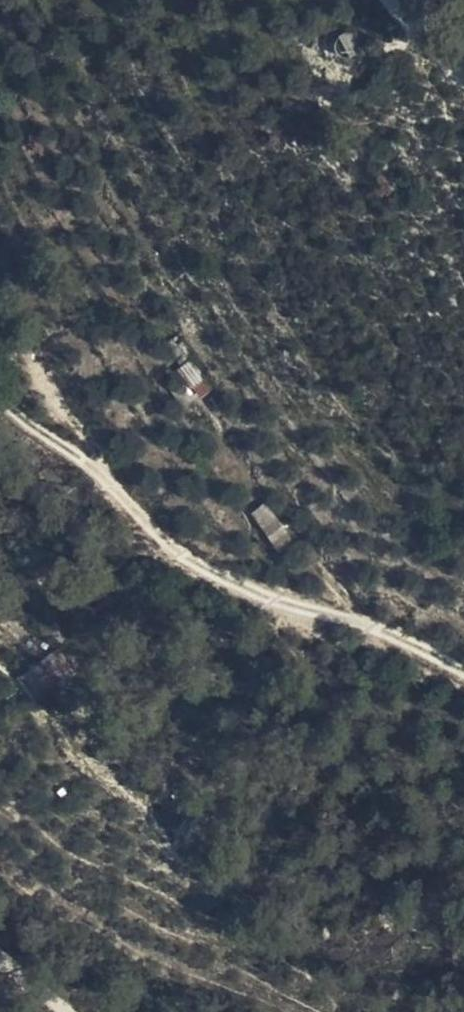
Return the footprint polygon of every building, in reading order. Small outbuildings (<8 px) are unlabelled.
[(187,362),(177,371),(198,392),(208,383),(187,362)] [(250,513),(276,550),(291,538),(265,502),(250,513)]
